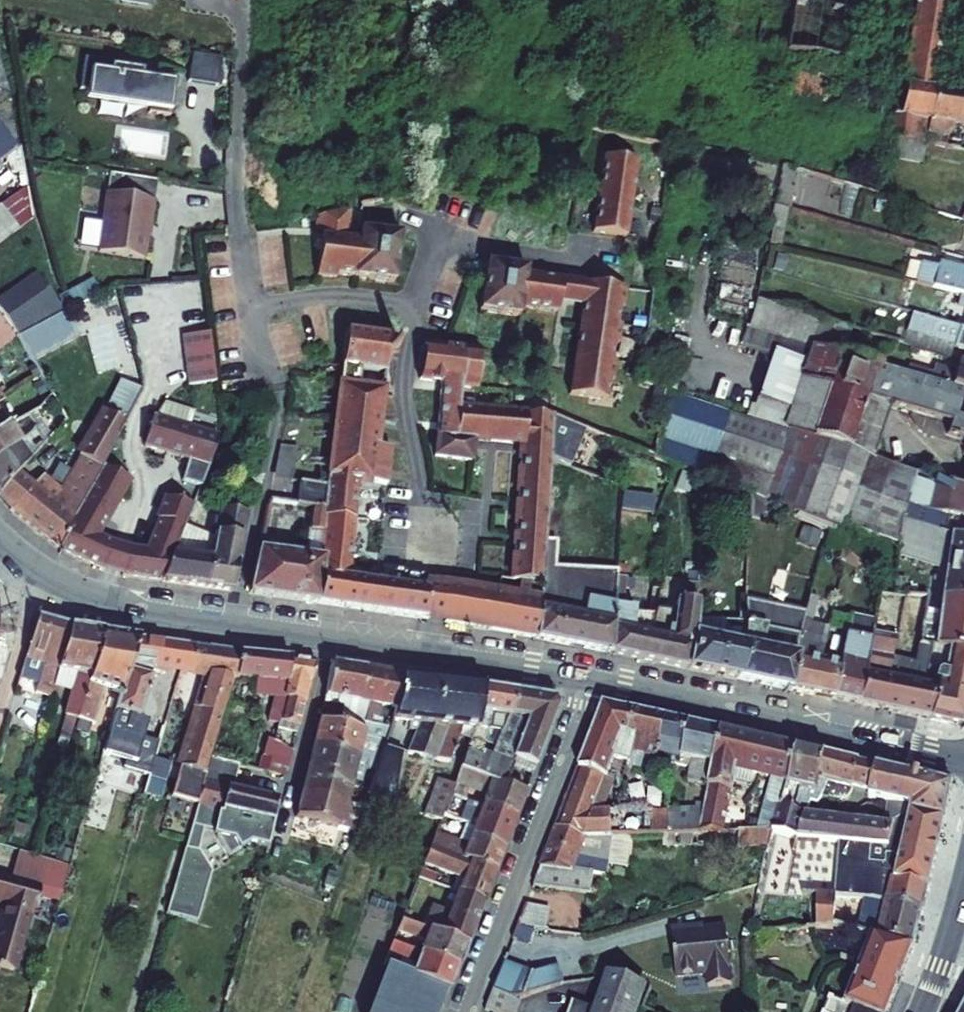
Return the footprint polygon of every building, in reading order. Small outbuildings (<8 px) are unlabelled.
[(899,115),(893,114),(889,134),(892,134),(926,140),(927,134),(947,137),(948,133),(951,133),(952,123),(963,125),(963,98),(934,93),(949,0),(917,0),(899,115)] [(820,51),(822,25),(814,24),(816,7),(799,5),(794,48),(820,51)] [(191,54),(187,82),(204,85),(208,56),(191,54)] [(787,94),(840,104),(846,67),(794,57),(787,94)] [(147,114),(169,117),(174,83),(141,78),(142,72),(111,67),(112,63),(83,59),(79,91),(102,94),(101,103),(148,110),(147,114)] [(16,151),(0,130),(0,162),(16,151)] [(889,156),(923,163),(926,140),(892,134),(889,156)] [(951,140),(949,146),(959,149),(960,142),(951,140)] [(657,147),(655,157),(665,159),(666,148),(657,147)] [(604,156),(599,193),(631,198),(637,161),(604,156)] [(788,209),(789,209),(797,168),(782,165),(774,206),(788,209)] [(153,201),(156,181),(109,174),(106,193),(153,201)] [(106,193),(97,253),(142,260),(147,227),(149,227),(153,201),(106,193)] [(593,232),(625,237),(631,198),(599,193),(593,232)] [(18,231),(1,206),(0,207),(0,244),(18,231)] [(774,206),(770,226),(784,229),(788,209),(774,206)] [(345,234),(348,208),(315,216),(314,229),(326,230),(325,236),(320,236),(316,278),(335,280),(336,276),(352,278),(356,241),(340,239),(341,233),(345,234)] [(652,209),(650,222),(659,224),(661,210),(652,209)] [(767,245),(780,249),(784,229),(770,226),(767,245)] [(398,243),(388,242),(389,233),(358,230),(357,241),(356,241),(352,278),(393,282),(398,243)] [(398,243),(399,235),(389,233),(388,242),(398,243)] [(772,270),(783,272),(786,257),(776,254),(772,270)] [(921,262),(915,282),(960,294),(963,295),(963,270),(939,264),(938,267),(921,262)] [(496,265),(487,263),(485,272),(495,274),(496,265)] [(522,300),(526,275),(526,269),(496,265),(495,274),(485,272),(482,295),(522,300)] [(0,298),(0,311),(18,337),(34,329),(50,320),(64,313),(36,273),(0,298)] [(215,323),(239,320),(234,273),(210,275),(215,323)] [(559,302),(563,280),(526,275),(522,300),(539,302),(559,307),(559,302)] [(66,294),(73,308),(100,293),(93,279),(66,294)] [(582,306),(586,284),(563,280),(559,302),(582,306)] [(623,309),(626,290),(586,284),(582,306),(581,312),(618,320),(620,309),(623,309)] [(482,295),(479,311),(519,317),(520,315),(521,307),(522,300),(482,295)] [(521,307),(558,313),(559,307),(539,302),(522,300),(521,307)] [(842,356),(852,328),(756,300),(751,330),(839,355),(842,356)] [(63,345),(79,336),(66,312),(64,313),(50,320),(63,345)] [(581,312),(580,320),(617,326),(618,320),(581,312)] [(906,331),(953,346),(963,350),(963,328),(912,313),(906,331)] [(87,325),(100,372),(125,366),(112,318),(87,325)] [(50,320),(34,329),(48,353),(63,345),(50,320)] [(580,320),(575,357),(611,363),(614,344),(618,344),(620,326),(617,326),(580,320)] [(631,338),(639,339),(640,330),(632,328),(631,338)] [(768,359),(750,418),(810,438),(839,355),(751,330),(745,328),(740,349),(768,359)] [(18,337),(32,362),(48,353),(34,329),(18,337)] [(906,331),(902,343),(949,358),(953,346),(906,331)] [(182,335),(184,352),(211,348),(209,332),(182,335)] [(360,368),(385,372),(387,351),(398,353),(400,342),(389,340),(389,338),(345,332),(341,366),(360,368)] [(441,384),(439,405),(459,407),(461,387),(477,389),(482,352),(429,345),(425,382),(441,384)] [(211,348),(184,352),(186,368),(213,365),(211,348)] [(810,438),(846,450),(863,399),(889,407),(922,417),(921,426),(924,431),(963,443),(963,423),(961,422),(963,416),(955,413),(958,405),(945,402),(949,388),(905,375),(842,356),(839,355),(810,438)] [(611,363),(575,357),(569,396),(605,401),(608,382),(612,383),(615,363),(611,363)] [(958,361),(955,372),(934,365),(931,374),(907,367),(905,375),(949,388),(961,392),(963,393),(963,363),(958,361)] [(213,365),(186,368),(188,386),(215,382),(213,365)] [(27,369),(33,380),(38,376),(32,366),(27,369)] [(379,419),(383,390),(357,387),(360,368),(341,366),(335,424),(356,427),(358,416),(379,419)] [(634,376),(635,367),(627,366),(625,375),(634,376)] [(31,386),(39,398),(46,394),(39,381),(31,386)] [(120,381),(104,411),(126,423),(141,391),(120,381)] [(945,402),(958,405),(960,398),(961,392),(949,388),(945,402)] [(846,450),(872,459),(889,407),(863,399),(846,450)] [(165,404),(156,418),(173,424),(172,425),(188,430),(189,428),(193,413),(165,404)] [(459,407),(439,405),(434,457),(469,462),(472,441),(457,439),(459,407)] [(472,441),(509,444),(511,411),(459,407),(457,439),(472,441)] [(61,492),(43,477),(33,487),(11,511),(58,550),(88,497),(105,467),(126,423),(104,411),(78,455),(81,457),(61,492)] [(30,414),(37,427),(43,424),(36,411),(30,414)] [(509,444),(521,445),(520,458),(551,460),(554,415),(511,411),(509,444)] [(844,528),(896,549),(901,521),(949,536),(949,535),(961,539),(963,522),(926,510),(908,497),(911,487),(921,482),(923,475),(872,459),(846,450),(810,438),(750,418),(729,411),(713,456),(738,465),(730,487),(749,495),(766,503),(826,531),(840,539),(844,528)] [(358,416),(356,427),(335,424),(331,451),(374,457),(375,447),(379,419),(358,416)] [(152,417),(143,447),(180,456),(188,430),(172,425),(173,424),(156,418),(152,417)] [(43,424),(37,427),(33,429),(44,444),(52,436),(43,424)] [(16,445),(3,428),(0,430),(0,457),(16,445)] [(200,487),(217,437),(189,428),(188,430),(180,456),(180,458),(188,460),(181,482),(200,487)] [(31,434),(16,445),(0,457),(0,492),(18,473),(44,444),(33,429),(31,434)] [(273,479),(291,481),(296,449),(279,446),(273,479)] [(386,486),(391,449),(375,447),(374,457),(331,451),(328,477),(358,481),(386,486)] [(520,458),(518,480),(549,482),(551,460),(520,458)] [(88,497),(113,509),(128,479),(105,467),(88,497)] [(33,487),(18,473),(0,492),(0,499),(11,511),(33,487)] [(923,475),(921,482),(911,487),(908,497),(926,510),(963,522),(963,489),(923,475)] [(682,476),(676,491),(693,498),(700,483),(682,476)] [(326,517),(353,520),(357,489),(358,481),(328,477),(326,486),(323,509),(322,517),(326,517)] [(518,480),(516,505),(547,508),(549,482),(518,480)] [(299,482),(296,505),(311,507),(323,509),(326,486),(299,482)] [(765,521),(766,503),(749,495),(748,518),(765,521)] [(113,544),(97,537),(113,509),(88,497),(58,550),(104,569),(113,544)] [(193,505),(165,498),(161,513),(187,520),(193,505)] [(631,498),(628,507),(640,510),(643,502),(631,498)] [(545,544),(545,540),(547,508),(516,505),(514,542),(545,544)] [(215,532),(242,537),(247,512),(221,507),(215,532)] [(311,507),(305,556),(303,556),(299,601),(317,603),(320,578),(326,517),(322,517),(323,509),(311,507)] [(187,520),(161,513),(154,539),(152,553),(131,549),(122,575),(162,581),(173,552),(182,530),(184,525),(187,520)] [(347,574),(349,558),(355,559),(356,549),(350,548),(353,520),(326,517),(320,578),(346,581),(346,574),(347,574)] [(896,554),(944,569),(943,574),(961,577),(958,600),(963,600),(963,540),(961,539),(949,535),(949,536),(901,521),(896,549),(896,554)] [(182,530),(206,538),(207,534),(184,525),(182,530)] [(815,548),(820,533),(803,528),(798,543),(815,548)] [(205,587),(215,537),(207,534),(206,538),(182,530),(173,552),(162,581),(205,587)] [(826,531),(822,546),(837,551),(840,539),(826,531)] [(231,591),(242,537),(215,532),(215,537),(205,587),(231,591)] [(610,654),(615,578),(616,578),(616,571),(555,567),(557,541),(545,540),(545,544),(542,584),(536,639),(610,654)] [(514,542),(511,581),(520,582),(533,583),(542,584),(545,544),(514,542)] [(104,569),(122,575),(131,549),(113,544),(104,569)] [(838,557),(852,565),(853,559),(840,546),(838,557)] [(248,594),(299,601),(303,556),(258,549),(248,594)] [(685,559),(684,572),(694,572),(695,560),(685,559)] [(388,573),(387,579),(347,574),(346,574),(346,581),(320,578),(317,603),(424,620),(426,583),(426,578),(403,575),(401,572),(390,571),(388,573)] [(675,613),(655,610),(654,616),(651,636),(645,662),(687,671),(694,637),(695,619),(697,575),(688,574),(688,585),(679,584),(675,613)] [(940,598),(958,600),(961,577),(943,574),(940,598)] [(621,607),(625,579),(616,578),(615,578),(610,654),(642,661),(645,662),(651,636),(654,616),(634,614),(634,609),(621,607)] [(894,578),(892,596),(904,597),(904,579),(894,578)] [(511,581),(498,579),(496,594),(510,596),(511,581)] [(519,593),(520,582),(511,581),(510,596),(520,598),(516,635),(536,639),(542,584),(533,583),(532,595),(519,593)] [(446,624),(447,586),(426,583),(424,620),(446,624)] [(447,586),(446,624),(516,635),(520,598),(509,596),(496,594),(447,586)] [(811,620),(813,613),(817,598),(809,596),(805,613),(803,618),(811,620)] [(963,653),(963,600),(958,600),(940,598),(938,610),(935,635),(933,647),(963,653)] [(793,656),(805,613),(745,600),(744,614),(744,623),(743,647),(744,647),(737,681),(788,691),(795,656),(793,656)] [(921,631),(935,635),(938,610),(925,608),(921,631)] [(827,627),(830,616),(813,613),(811,620),(803,618),(802,621),(827,627)] [(738,623),(724,621),(723,643),(694,637),(687,671),(737,681),(744,647),(743,647),(744,623),(744,614),(739,614),(738,623)] [(49,699),(57,670),(69,626),(36,617),(19,678),(38,684),(35,694),(49,699)] [(723,643),(724,621),(695,619),(694,637),(723,643)] [(832,699),(856,704),(871,632),(873,623),(853,619),(849,635),(845,634),(840,665),(832,699)] [(788,691),(812,696),(820,661),(819,661),(827,627),(802,621),(793,656),(795,656),(788,691)] [(102,632),(69,626),(57,670),(77,674),(65,716),(69,717),(77,720),(102,632)] [(922,684),(936,687),(928,720),(959,726),(963,702),(963,653),(933,647),(935,635),(921,631),(918,645),(930,647),(922,684)] [(87,722),(94,725),(105,689),(120,693),(138,638),(102,632),(77,720),(87,722)] [(892,658),(896,637),(871,632),(856,704),(928,720),(936,687),(922,684),(930,647),(918,645),(914,663),(892,658)] [(149,677),(163,681),(167,668),(180,670),(187,645),(138,638),(120,693),(115,711),(138,719),(150,678),(149,677)] [(187,645),(180,670),(179,673),(185,674),(185,671),(207,674),(171,796),(198,804),(211,758),(234,678),(235,678),(238,653),(187,645)] [(274,697),(268,722),(277,724),(283,698),(286,684),(289,658),(238,653),(235,678),(256,680),(254,695),(274,697)] [(277,724),(277,727),(297,732),(315,662),(289,658),(286,684),(283,698),(277,724)] [(840,665),(820,661),(812,696),(832,699),(840,665)] [(321,715),(319,720),(347,727),(348,722),(362,725),(366,704),(370,686),(375,687),(378,672),(331,664),(321,715)] [(378,720),(381,707),(395,710),(401,677),(378,672),(375,687),(370,686),(366,704),(362,725),(364,726),(380,729),(382,721),(378,720)] [(401,677),(395,710),(392,722),(413,725),(409,727),(410,731),(413,733),(416,731),(407,754),(421,757),(432,726),(437,681),(401,677)] [(437,681),(432,726),(421,757),(449,763),(459,736),(470,739),(475,727),(478,712),(482,686),(437,681)] [(516,691),(482,686),(478,712),(475,727),(470,739),(480,743),(480,741),(486,729),(501,731),(516,691)] [(512,759),(537,694),(516,691),(501,731),(494,747),(490,757),(482,753),(480,758),(474,774),(502,785),(512,759)] [(534,767),(558,704),(555,697),(537,694),(512,759),(513,759),(534,767)] [(634,712),(603,705),(579,769),(608,779),(615,762),(627,765),(634,739),(628,738),(634,712)] [(628,738),(634,739),(627,765),(660,773),(663,762),(657,760),(666,719),(634,712),(628,738)] [(69,717),(68,723),(75,726),(77,720),(69,717)] [(687,783),(708,787),(720,731),(666,719),(657,760),(663,762),(691,767),(687,783)] [(74,729),(84,731),(87,722),(77,720),(75,726),(74,729)] [(364,726),(363,731),(347,727),(319,720),(313,745),(378,761),(383,747),(389,730),(380,729),(364,726)] [(798,749),(720,731),(708,787),(704,805),(703,810),(701,827),(701,834),(724,834),(732,789),(735,771),(755,775),(772,779),(758,832),(773,832),(779,807),(798,749)] [(65,747),(69,734),(62,732),(58,745),(65,747)] [(150,775),(160,738),(150,736),(142,772),(150,775)] [(257,770),(285,777),(292,751),(273,741),(266,739),(257,770)] [(374,773),(378,761),(313,745),(307,768),(362,782),(364,770),(374,773)] [(391,806),(393,806),(402,752),(383,747),(378,761),(374,773),(370,784),(367,791),(365,798),(391,806)] [(825,756),(798,749),(779,807),(805,815),(806,814),(807,813),(811,800),(813,795),(816,796),(825,756)] [(466,752),(460,768),(474,774),(480,758),(466,752)] [(825,756),(816,796),(813,795),(811,800),(818,803),(823,795),(825,791),(831,793),(830,797),(841,799),(850,794),(853,789),(852,788),(858,763),(825,756)] [(166,914),(194,922),(209,869),(197,852),(203,829),(213,832),(229,856),(248,844),(266,848),(276,800),(232,790),(227,789),(234,764),(211,758),(198,804),(166,914)] [(164,780),(169,763),(156,759),(146,793),(156,796),(161,779),(164,780)] [(524,793),(534,767),(513,759),(511,765),(513,766),(506,786),(524,793)] [(615,762),(608,779),(615,781),(622,784),(627,765),(615,762)] [(853,789),(870,793),(876,768),(858,763),(852,788),(853,789)] [(234,764),(227,789),(232,790),(239,765),(234,764)] [(350,785),(367,791),(370,784),(362,782),(307,768),(301,792),(346,803),(350,785)] [(460,768),(454,783),(467,788),(485,795),(481,806),(515,817),(524,793),(506,786),(502,785),(474,774),(460,768)] [(870,793),(869,797),(888,802),(886,813),(900,819),(910,815),(944,822),(952,786),(876,768),(870,793)] [(572,787),(608,800),(615,781),(608,779),(579,769),(572,787)] [(735,771),(732,789),(743,791),(744,785),(752,786),(755,775),(735,771)] [(424,816),(440,821),(450,794),(453,786),(437,780),(424,816)] [(450,794),(463,799),(467,788),(454,783),(453,786),(450,794)] [(603,813),(608,800),(572,787),(566,803),(593,813),(603,813)] [(354,832),(361,809),(361,807),(346,803),(301,792),(295,817),(354,832)] [(361,809),(387,817),(391,806),(365,798),(361,807),(361,809)] [(464,823),(473,827),(506,839),(515,817),(481,806),(466,800),(458,821),(464,823)] [(556,828),(583,838),(593,813),(566,803),(556,828)] [(837,828),(838,821),(805,817),(806,814),(805,815),(779,807),(773,832),(796,838),(798,838),(821,840),(840,842),(842,829),(837,828)] [(664,835),(669,835),(668,810),(651,811),(650,836),(664,835)] [(703,810),(696,810),(668,810),(669,835),(698,834),(701,834),(701,827),(703,810)] [(644,836),(645,812),(611,813),(611,838),(613,837),(632,837),(644,836)] [(611,838),(611,813),(603,813),(593,813),(583,838),(611,838)] [(899,862),(904,842),(937,849),(944,822),(910,815),(900,819),(893,822),(892,828),(891,831),(888,846),(840,842),(838,857),(840,858),(860,860),(878,861),(885,861),(885,859),(899,862)] [(888,846),(891,831),(892,828),(862,824),(843,822),(842,829),(840,842),(888,846)] [(464,823),(457,842),(466,845),(473,827),(464,823)] [(473,827),(466,845),(457,842),(435,834),(430,846),(494,871),(506,839),(473,827)] [(609,865),(613,837),(611,838),(583,838),(556,828),(541,868),(573,873),(574,871),(594,874),(608,876),(609,865)] [(740,833),(738,847),(768,845),(773,832),(758,832),(740,833)] [(664,835),(664,846),(698,845),(698,834),(669,835),(664,835)] [(628,868),(632,837),(613,837),(609,865),(628,868)] [(796,838),(792,860),(818,863),(821,840),(798,838),(796,838)] [(818,863),(839,865),(840,858),(838,857),(840,842),(821,840),(818,863)] [(923,910),(937,849),(904,842),(899,862),(885,859),(885,861),(878,861),(874,881),(848,878),(847,891),(840,890),(839,896),(865,899),(887,905),(889,901),(923,910)] [(423,864),(457,877),(452,890),(457,892),(482,902),(494,871),(430,846),(423,864)] [(19,851),(12,874),(0,871),(0,903),(1,903),(0,907),(0,965),(12,968),(38,892),(59,897),(68,866),(19,851)] [(533,886),(591,894),(594,874),(574,871),(573,873),(541,868),(533,886)] [(421,870),(419,876),(440,885),(443,879),(421,870)] [(323,885),(332,888),(337,874),(328,871),(323,885)] [(831,877),(829,895),(836,896),(839,896),(840,890),(847,891),(848,878),(831,877)] [(430,907),(422,928),(466,944),(482,902),(457,892),(449,915),(430,907)] [(819,895),(816,929),(833,929),(836,896),(829,895),(819,895)] [(872,936),(914,948),(923,910),(889,901),(887,905),(865,899),(857,932),(872,936)] [(526,905),(518,927),(547,931),(550,909),(526,905)] [(49,907),(45,924),(52,926),(56,909),(49,907)] [(413,950),(457,966),(466,944),(422,928),(402,920),(397,931),(417,939),(413,950)] [(671,933),(676,978),(707,975),(708,987),(731,985),(725,927),(671,933)] [(914,948),(872,936),(846,1003),(829,997),(823,1011),(889,1011),(914,948)] [(411,975),(448,989),(457,966),(413,950),(393,942),(389,954),(415,964),(411,975)] [(411,975),(415,964),(389,954),(384,965),(411,975)] [(504,962),(493,992),(513,1001),(516,1000),(563,984),(557,966),(532,973),(504,962)] [(448,989),(411,975),(384,965),(366,1011),(440,1011),(448,989)] [(641,987),(614,977),(601,1011),(632,1011),(641,987)] [(491,1011),(517,1011),(521,1002),(516,1000),(513,1001),(493,992),(486,1010),(491,1011)] [(569,1011),(599,1011),(572,1002),(569,1011)]
